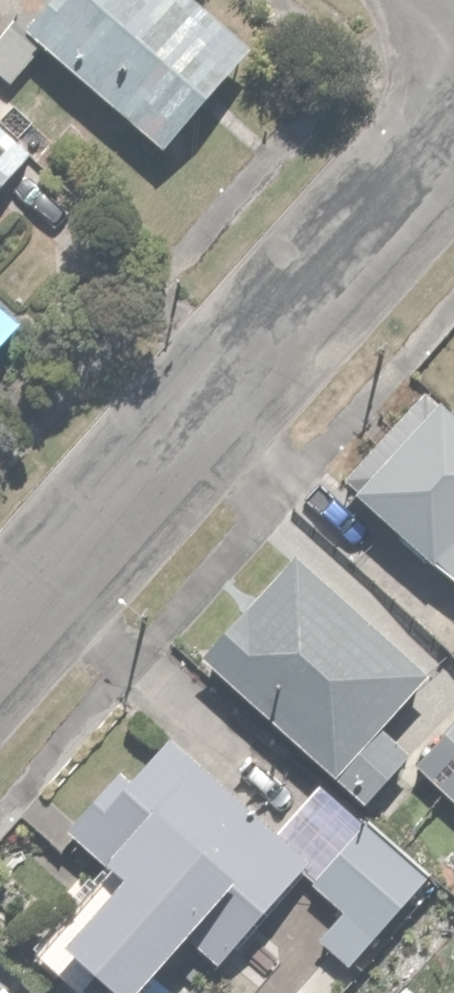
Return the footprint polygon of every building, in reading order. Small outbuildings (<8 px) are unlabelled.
[(189,0),(77,0),(46,32),(149,129),(232,41),(189,0)] [(33,149),(0,122),(0,188),(33,149)] [(431,393),(357,471),(453,561),(453,414),(431,393)] [(420,656),(292,547),(204,649),(333,759),(420,656)] [(411,757),(453,794),(453,707),(411,757)] [(295,830),(168,717),(86,807),(129,845),(63,918),(127,975),(193,902),(213,920),(295,830)] [(317,928),(353,956),(425,865),(360,814),(310,878),(339,900),(317,928)] [(142,963),(126,981),(110,968),(88,992),(176,992),(142,963)]
